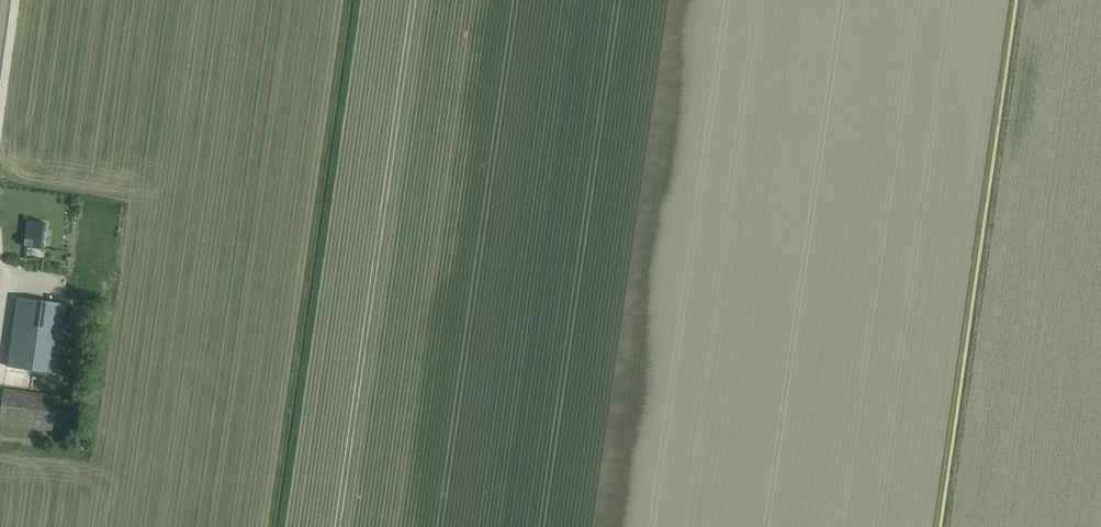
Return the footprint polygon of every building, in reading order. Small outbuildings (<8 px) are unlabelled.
[(43,249),(46,223),(28,221),(24,246),(43,249)] [(44,277),(45,264),(39,264),(37,276),(44,277)] [(57,373),(67,304),(17,297),(8,366),(57,373)] [(57,395),(4,388),(0,419),(0,423),(52,430),(57,395)]
